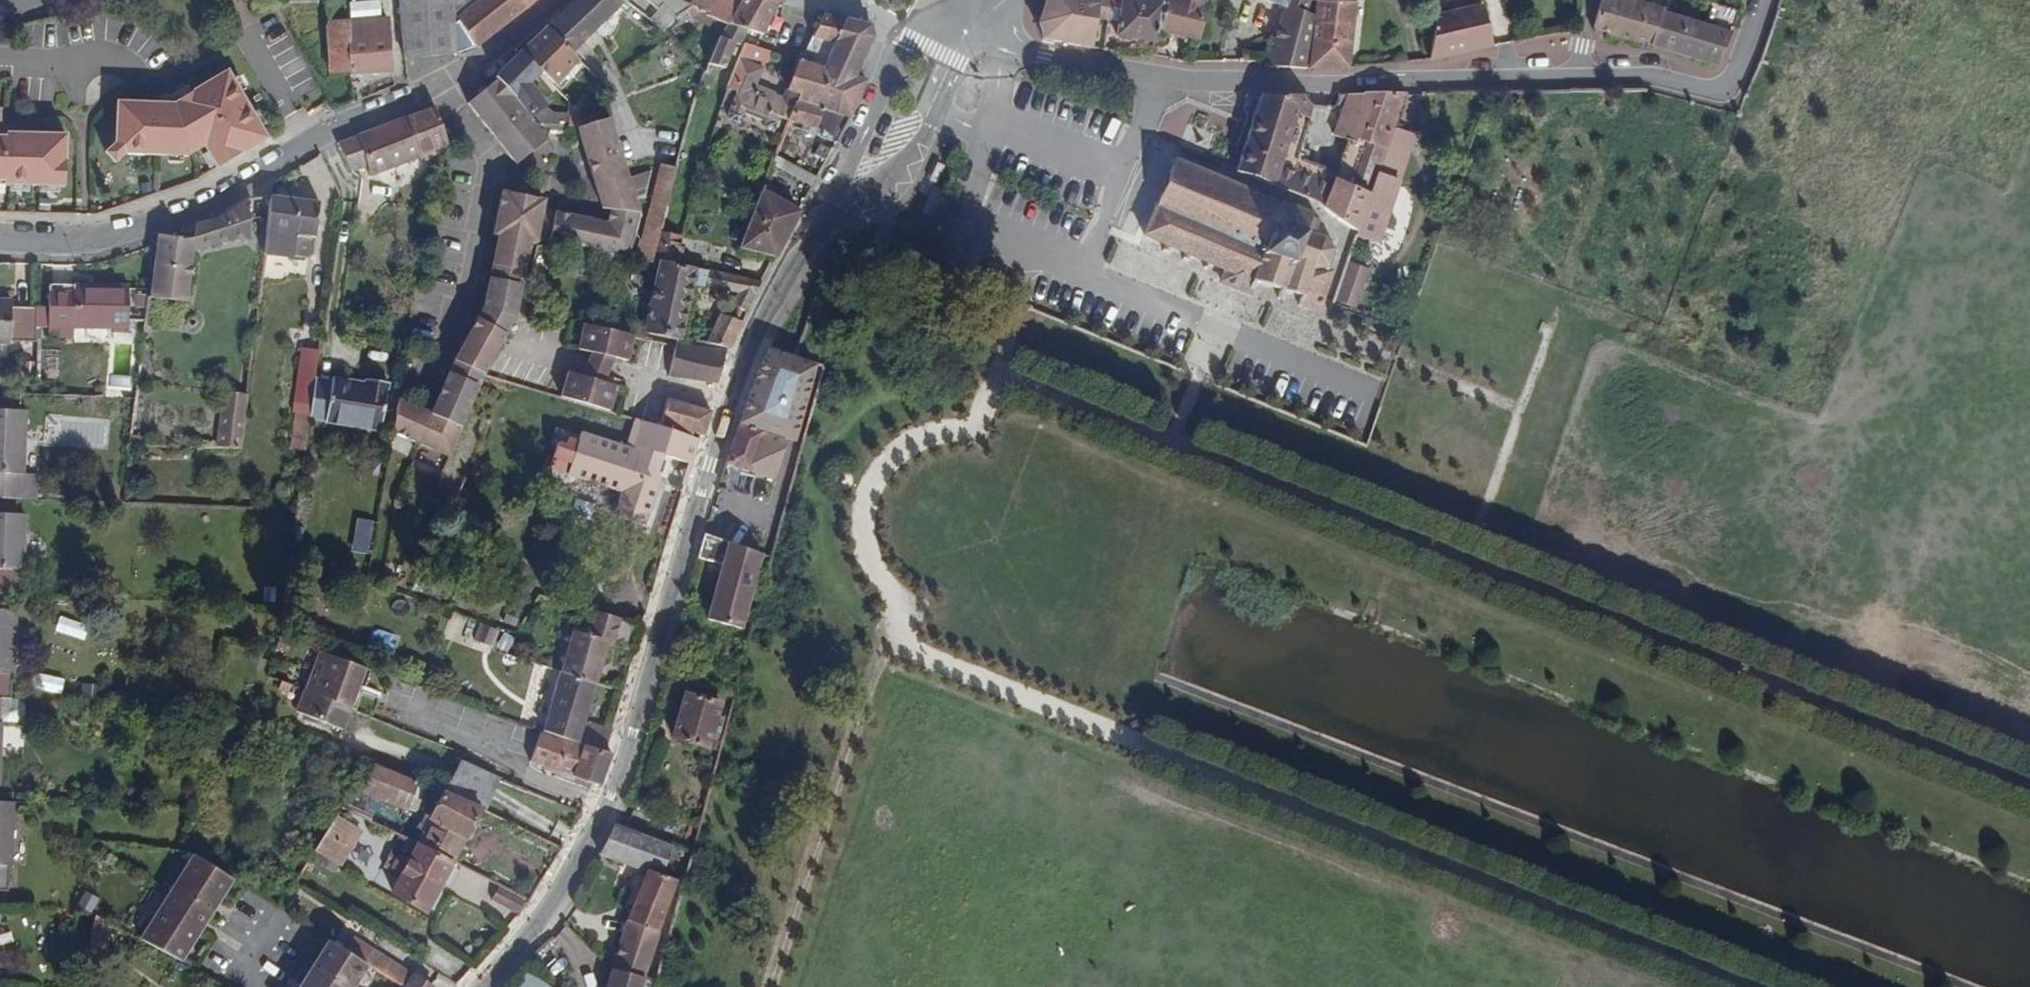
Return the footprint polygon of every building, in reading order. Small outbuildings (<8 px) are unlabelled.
[(350,76),(342,0),(333,0),(272,3),(277,11),(287,30),(328,27),(331,77),(350,76)] [(350,76),(393,73),(389,54),(390,54),(389,34),(381,35),(379,0),(342,0),(350,76)] [(404,59),(455,55),(456,59),(478,47),(531,8),(522,0),(400,0),(404,59)] [(544,31),(571,56),(595,34),(602,41),(611,32),(604,24),(624,5),(619,0),(576,0),(544,31)] [(624,5),(663,34),(687,8),(680,0),(619,0),(624,5)] [(687,8),(690,0),(680,0),(687,8)] [(687,8),(707,17),(714,0),(690,0),(687,8)] [(701,74),(697,86),(700,89),(697,96),(702,97),(706,88),(709,89),(716,69),(724,71),(734,46),(737,47),(744,31),(761,37),(776,6),(762,0),(736,0),(724,26),(701,74)] [(707,17),(708,19),(724,26),(736,0),(714,0),(707,17)] [(1037,26),(1041,39),(1089,49),(1094,6),(1085,4),(1086,0),(1045,0),(1037,26)] [(1094,19),(1107,21),(1110,0),(1097,0),(1096,6),(1094,19)] [(1107,21),(1116,22),(1119,0),(1110,0),(1107,21)] [(1143,0),(1141,0),(1119,0),(1116,22),(1114,38),(1153,45),(1155,31),(1160,3),(1143,0)] [(1160,3),(1155,31),(1197,42),(1207,0),(1171,0),(1170,5),(1160,3)] [(1309,0),(1259,0),(1281,8),(1272,44),(1308,47),(1311,16),(1304,13),(1308,1),(1309,0)] [(1345,70),(1354,0),(1309,0),(1308,1),(1315,3),(1310,47),(1307,70),(1345,70)] [(1614,0),(1601,0),(1593,29),(1654,48),(1665,15),(1614,0)] [(1426,60),(1490,47),(1478,7),(1435,16),(1426,60)] [(1665,15),(1654,48),(1718,68),(1730,35),(1665,15)] [(832,47),(842,22),(822,16),(811,40),(832,47)] [(872,38),(870,30),(842,22),(832,47),(829,55),(808,48),(806,52),(800,64),(797,63),(785,92),(797,96),(787,122),(822,133),(818,139),(834,145),(847,121),(864,82),(855,79),(872,38)] [(492,80),(495,81),(514,100),(539,76),(545,82),(571,56),(544,31),(492,80)] [(1571,38),(1501,36),(1501,59),(1571,62),(1571,38)] [(811,40),(808,48),(829,55),(832,47),(811,40)] [(1266,67),(1305,70),(1308,47),(1272,44),(1267,61),(1266,67)] [(771,55),(764,53),(743,46),(720,109),(728,112),(743,118),(763,127),(762,130),(772,133),(777,119),(787,122),(797,96),(785,92),(781,103),(772,100),(773,97),(755,90),(761,72),(764,73),(771,55)] [(227,71),(193,93),(179,102),(175,104),(118,102),(116,145),(126,155),(170,157),(184,158),(189,158),(205,147),(208,152),(216,165),(218,168),(267,138),(260,127),(253,114),(240,92),(232,80),(227,71)] [(238,76),(232,80),(240,92),(245,89),(238,76)] [(514,100),(495,81),(465,106),(515,166),(546,141),(534,128),(514,100)] [(179,102),(193,93),(189,86),(175,95),(179,102)] [(1392,129),(1404,95),(1340,96),(1337,106),(1343,106),(1332,137),(1347,142),(1334,175),(1293,159),(1310,108),(1306,105),(1308,97),(1260,97),(1235,172),(1316,204),(1320,210),(1356,233),(1354,236),(1376,244),(1378,244),(1399,184),(1398,184),(1375,176),(1392,129)] [(335,145),(338,151),(350,174),(366,168),(369,176),(446,146),(433,109),(335,145)] [(253,114),(260,127),(266,124),(259,111),(253,114)] [(743,118),(728,112),(727,115),(727,122),(736,126),(742,122),(743,118)] [(564,113),(562,129),(575,130),(577,115),(564,113)] [(743,118),(742,122),(762,130),(763,127),(743,118)] [(610,119),(575,130),(601,210),(608,211),(605,225),(589,222),(589,221),(539,212),(541,202),(498,194),(490,238),(496,239),(483,310),(476,322),(505,338),(516,318),(530,246),(533,247),(534,241),(630,259),(639,214),(610,119)] [(1416,137),(1392,129),(1375,176),(1398,184),(1399,184),(1416,137)] [(12,187),(32,188),(42,188),(61,188),(67,188),(68,137),(7,136),(7,141),(0,141),(0,187),(12,187)] [(126,155),(116,145),(106,153),(116,164),(126,155)] [(824,164),(830,153),(819,147),(814,158),(824,164)] [(211,168),(216,165),(208,152),(203,155),(211,168)] [(1254,283),(1298,296),(1313,301),(1322,302),(1324,298),(1332,272),(1327,270),(1326,266),(1329,264),(1331,263),(1332,259),(1332,256),(1332,254),(1330,253),(1331,251),(1323,240),(1316,237),(1320,227),(1309,223),(1311,216),(1281,205),(1280,207),(1231,185),(1174,162),(1142,236),(1153,241),(1165,246),(1225,270),(1221,280),(1249,292),(1254,283)] [(641,242),(636,262),(652,265),(652,262),(660,234),(676,171),(660,167),(643,233),(651,235),(649,244),(641,242)] [(774,260),(798,213),(760,192),(737,251),(774,260)] [(156,237),(155,247),(148,299),(187,304),(194,251),(241,241),(246,199),(207,225),(178,231),(178,239),(156,237)] [(318,204),(270,199),(263,256),(305,260),(308,238),(314,239),(318,204)] [(660,234),(652,262),(657,263),(680,268),(684,247),(680,246),(681,239),(679,238),(660,234)] [(1163,250),(1165,246),(1153,241),(1151,245),(1163,250)] [(1372,267),(1352,261),(1339,300),(1359,307),(1372,267)] [(680,268),(657,263),(642,334),(681,342),(692,287),(735,296),(730,309),(746,314),(754,298),(760,284),(680,268)] [(73,293),(48,293),(48,341),(72,341),(72,330),(126,329),(126,288),(73,288),(73,293)] [(0,302),(0,346),(8,346),(9,343),(34,343),(34,310),(10,309),(10,302),(0,302)] [(706,344),(729,350),(741,324),(718,317),(706,344)] [(476,322),(469,334),(498,350),(505,338),(476,322)] [(577,352),(591,355),(613,359),(628,362),(633,337),(583,326),(577,352)] [(422,414),(396,405),(390,436),(448,459),(482,378),(498,350),(469,334),(451,366),(432,418),(428,427),(418,423),(422,414)] [(667,379),(716,386),(724,357),(675,346),(667,379)] [(313,382),(317,354),(305,352),(300,380),(313,382)] [(591,355),(580,378),(601,384),(613,359),(591,355)] [(822,369),(793,358),(786,382),(757,373),(749,395),(809,416),(822,369)] [(566,374),(558,400),(606,414),(613,388),(601,384),(580,378),(566,374)] [(313,382),(308,417),(308,419),(325,422),(325,424),(380,431),(386,388),(361,384),(361,386),(331,382),(331,385),(313,382)] [(223,393),(220,414),(243,417),(245,396),(223,393)] [(659,426),(702,438),(710,413),(666,402),(659,426)] [(0,412),(0,500),(20,500),(36,501),(37,476),(23,476),(25,412),(0,412)] [(220,414),(216,448),(219,448),(239,450),(240,444),(243,417),(220,414)] [(432,418),(422,414),(418,423),(428,427),(432,418)] [(295,415),(290,451),(303,453),(308,419),(308,417),(295,415)] [(659,457),(689,466),(696,441),(631,422),(623,450),(577,437),(564,481),(619,496),(612,519),(644,527),(658,479),(653,477),(655,472),(659,473),(662,462),(657,461),(659,457)] [(749,423),(750,430),(764,436),(764,428),(749,423)] [(740,427),(726,466),(749,474),(757,477),(775,484),(788,446),(763,438),(764,436),(750,430),(740,427)] [(749,474),(726,466),(719,484),(748,493),(757,477),(749,474)] [(0,515),(0,596),(19,597),(20,571),(23,571),(24,516),(0,515)] [(760,556),(704,537),(697,560),(722,567),(707,621),(740,630),(760,556)] [(0,611),(0,762),(1,724),(9,724),(10,675),(13,675),(15,612),(0,611)] [(602,615),(598,629),(636,642),(640,628),(602,615)] [(479,622),(474,639),(496,645),(500,628),(479,622)] [(573,634),(560,674),(593,685),(605,647),(633,656),(636,642),(598,629),(594,640),(573,634)] [(315,654),(301,692),(344,708),(347,710),(354,693),(356,687),(361,670),(315,654)] [(367,672),(361,670),(356,687),(362,689),(367,672)] [(560,674),(558,673),(540,732),(582,747),(605,753),(611,731),(582,722),(593,685),(560,674)] [(286,686),(276,682),(273,689),(283,693),(286,686)] [(344,708),(301,692),(294,713),(340,731),(347,710),(344,708)] [(347,710),(354,712),(359,695),(354,693),(347,710)] [(719,705),(684,695),(671,739),(707,749),(719,705)] [(581,750),(540,735),(530,762),(573,779),(592,785),(599,788),(612,756),(605,753),(582,747),(581,750)] [(416,781),(375,765),(368,779),(364,778),(361,784),(366,786),(363,792),(404,809),(416,781)] [(459,765),(444,793),(479,810),(485,814),(499,782),(459,765)] [(426,786),(416,781),(404,809),(409,811),(410,809),(415,811),(426,786)] [(363,792),(351,788),(339,810),(393,835),(404,809),(363,792)] [(479,810),(444,793),(416,846),(452,862),(479,810)] [(0,804),(0,892),(7,892),(8,867),(11,867),(13,804),(0,804)] [(359,834),(334,819),(324,836),(350,850),(359,834)] [(665,863),(671,848),(613,827),(600,855),(646,872),(627,921),(612,970),(643,979),(658,933),(680,868),(665,863)] [(324,836),(315,851),(340,866),(350,850),(324,836)] [(452,862),(416,846),(408,863),(397,857),(395,861),(441,884),(442,882),(452,862)] [(194,857),(141,943),(181,965),(202,930),(183,920),(198,893),(218,905),(232,881),(194,857)] [(390,872),(395,863),(386,858),(381,867),(390,872)] [(441,884),(395,861),(395,863),(390,872),(388,875),(399,881),(392,893),(426,913),(441,884)] [(524,901),(497,887),(490,900),(518,914),(524,901)] [(78,905),(92,912),(100,897),(85,890),(78,905)] [(183,920),(202,930),(218,905),(198,893),(183,920)] [(106,940),(91,937),(88,957),(104,959),(106,940)] [(391,963),(353,940),(346,951),(383,974),(403,986),(431,986),(391,963)] [(333,976),(352,986),(354,986),(366,967),(328,943),(301,986),(327,986),(333,976)] [(517,986),(551,986),(530,970),(517,986)] [(654,982),(643,979),(612,970),(606,986),(652,986),(654,982)] [(333,976),(327,986),(352,986),(333,976)]
